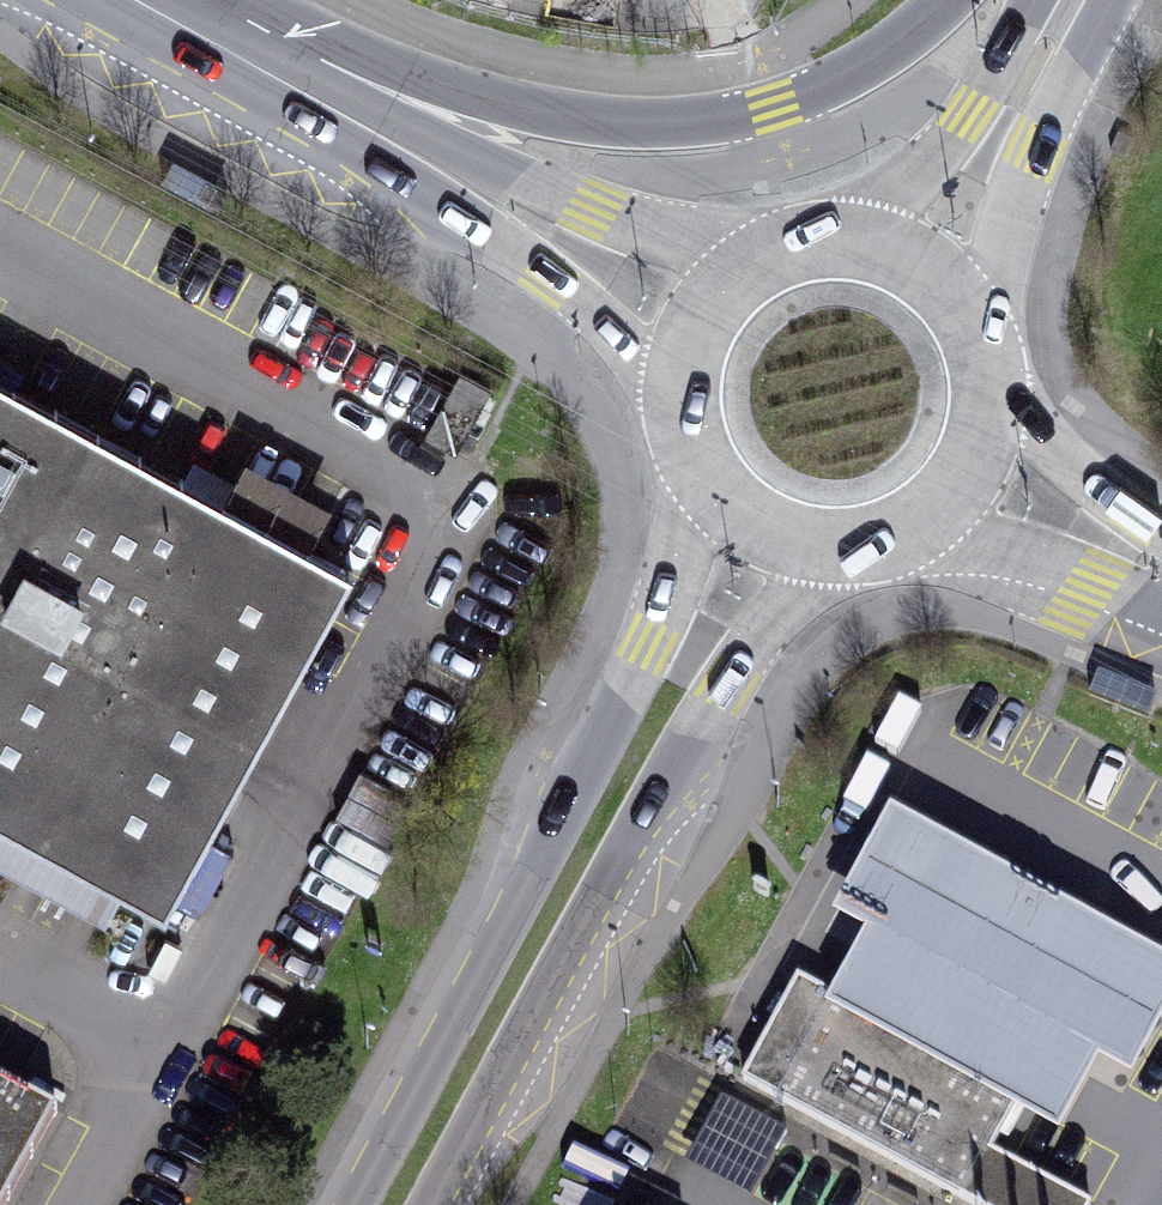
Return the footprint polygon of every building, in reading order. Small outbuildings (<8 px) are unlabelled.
[(163,917),(354,571),(0,377),(0,827),(163,917)] [(891,805),(836,906),(868,923),(840,975),(831,991),(826,1000),(1010,1097),(1060,1126),(1099,1054),(1130,1071),(1161,1014),(1161,953),(891,805)] [(738,1074),(985,1204),(1092,1204),(1095,1199),(986,1141),(1010,1097),(826,1000),(831,991),(794,971),(738,1074)] [(72,1095),(51,1084),(0,1056),(0,1204),(11,1204),(72,1095)] [(777,1127),(720,1096),(685,1158),(743,1189),(777,1127)]
